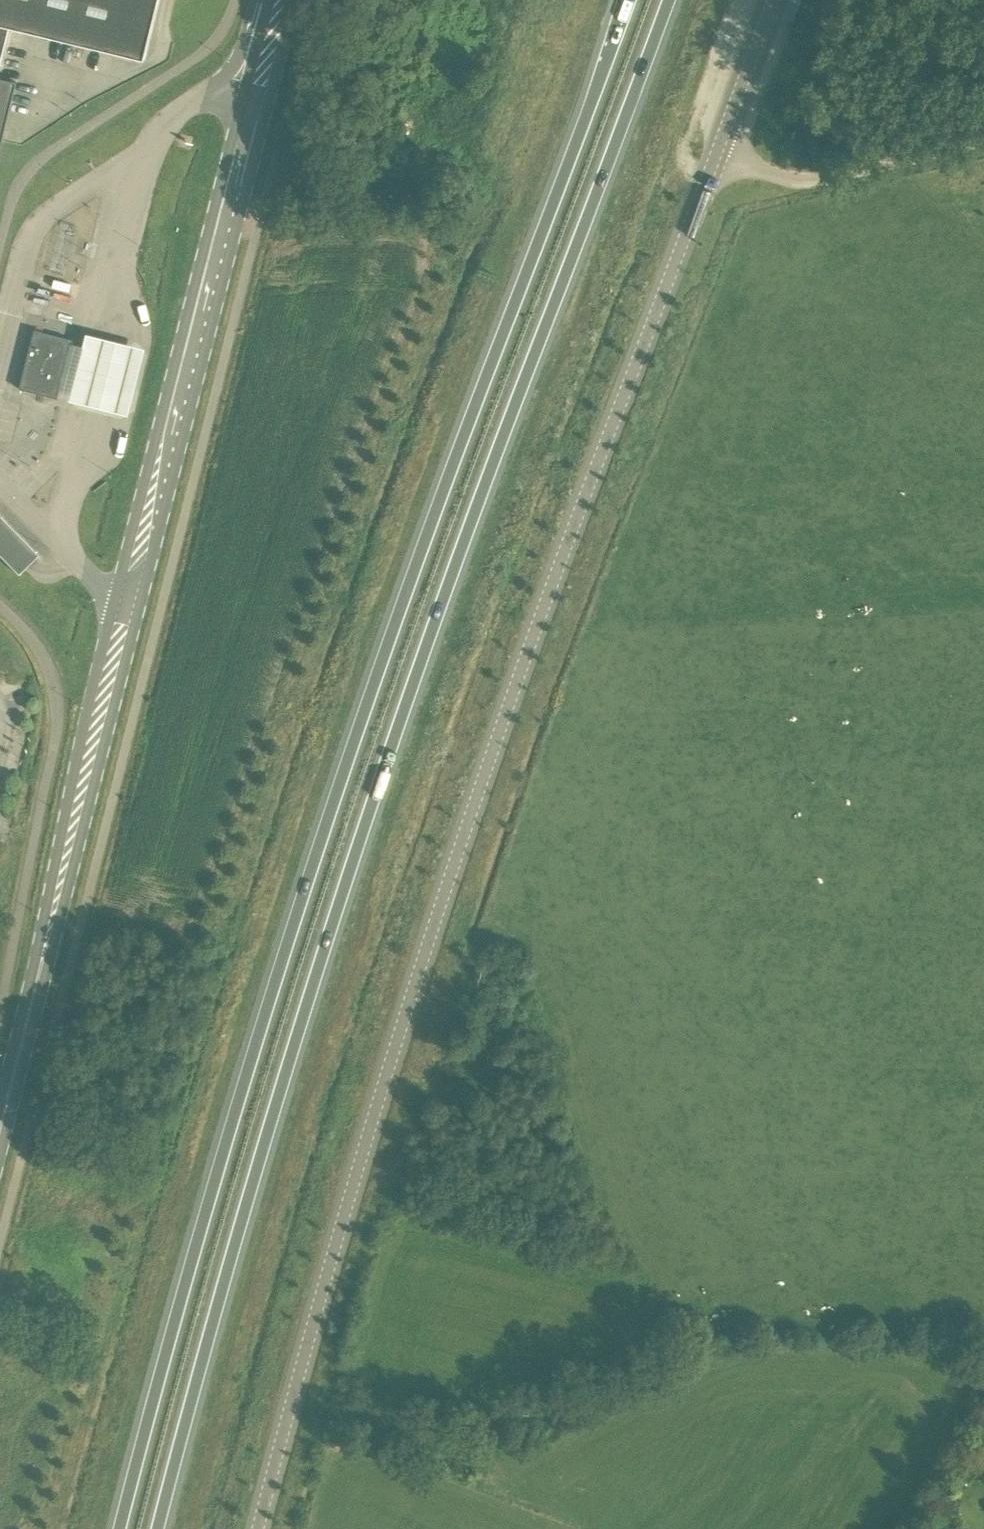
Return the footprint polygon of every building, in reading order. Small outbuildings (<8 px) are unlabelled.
[(10,27),(144,59),(158,0),(0,0),(0,67),(10,27)] [(3,140),(17,81),(0,77),(0,151),(3,140)] [(57,398),(72,340),(33,330),(18,388),(57,398)] [(143,344),(91,332),(76,400),(127,411),(143,344)] [(39,554),(0,515),(0,555),(19,574),(39,554)]
